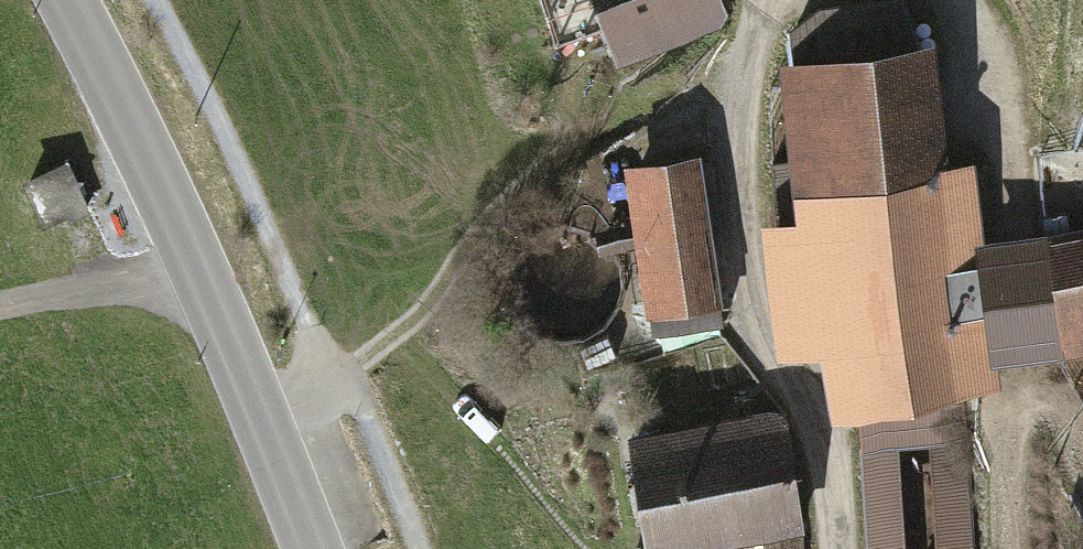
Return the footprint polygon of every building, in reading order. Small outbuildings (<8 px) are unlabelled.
[(557,41),(608,24),(618,56),(721,23),(729,8),(726,0),(544,0),(557,41)] [(834,403),(860,400),(965,386),(1010,381),(1007,358),(1082,348),(1082,225),(995,236),(984,155),(950,160),(934,32),(779,52),(799,209),(762,214),(779,346),(825,340),(834,403)] [(700,148),(624,159),(647,310),(651,310),(654,330),(726,320),(700,148)] [(71,163),(31,181),(50,224),(90,206),(71,163)] [(860,400),(868,548),(906,548),(900,441),(931,439),(938,548),(975,548),(965,386),(860,400)] [(630,427),(648,548),(654,548),(806,526),(789,416),(773,405),(630,427)]
